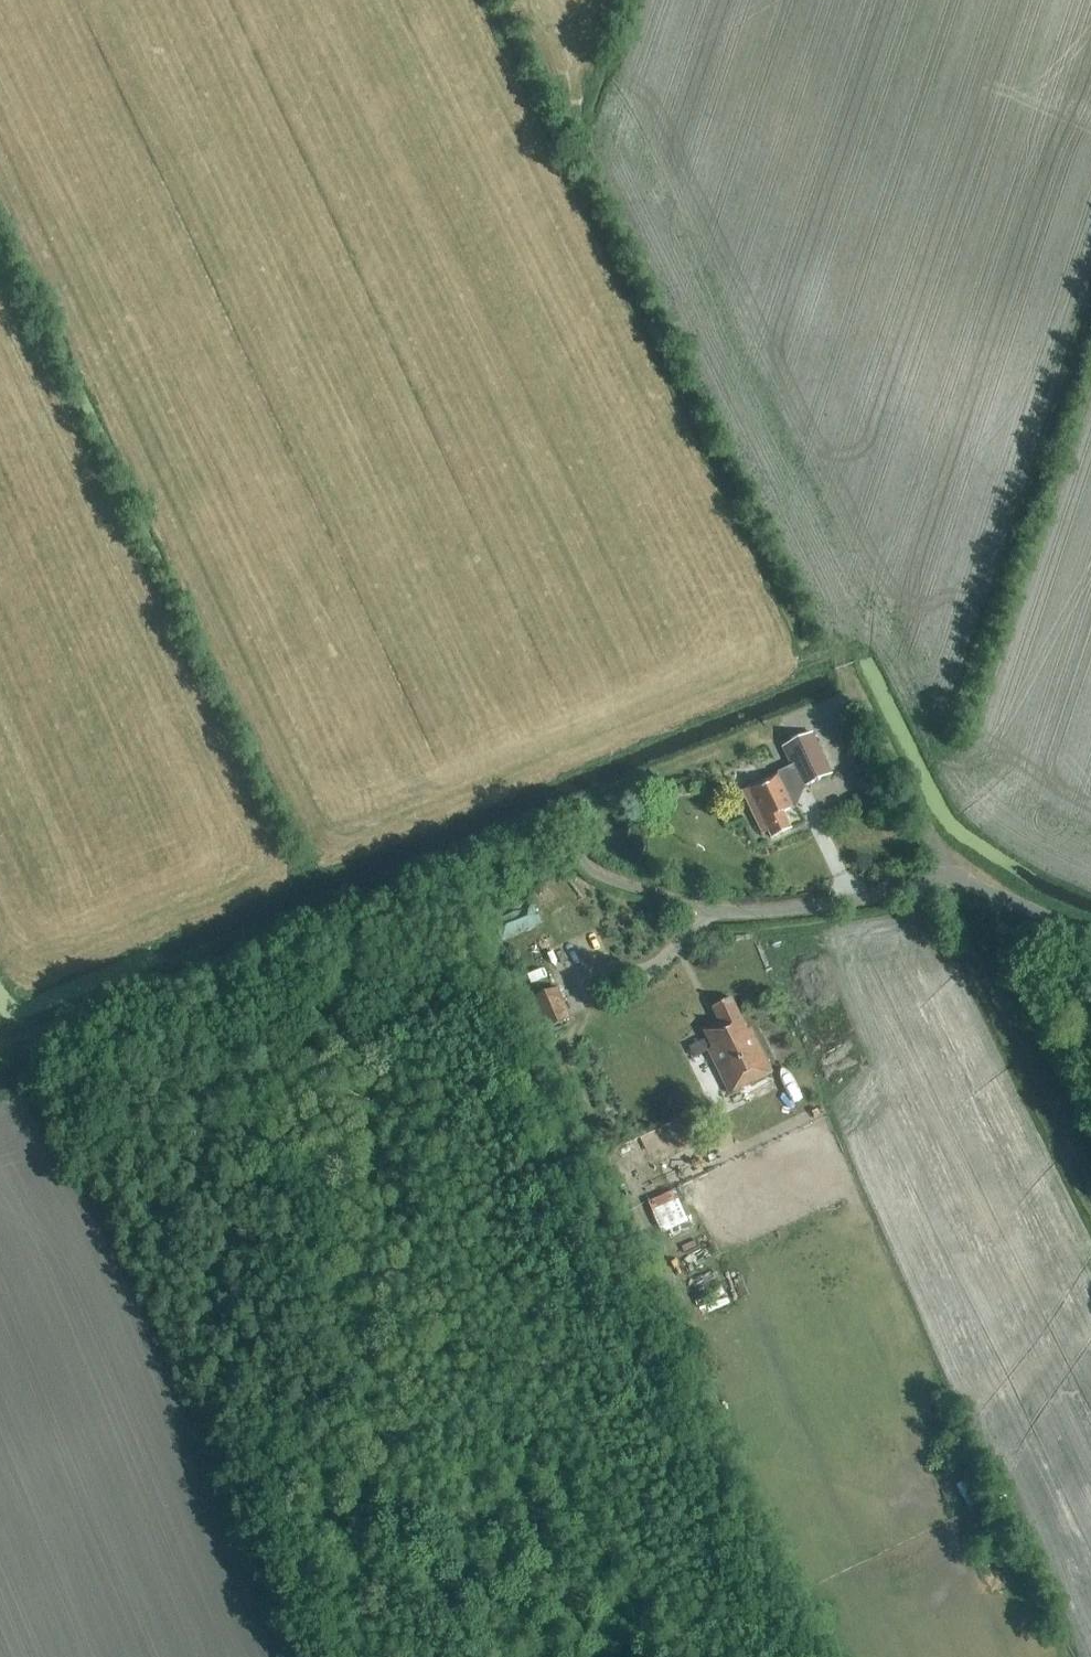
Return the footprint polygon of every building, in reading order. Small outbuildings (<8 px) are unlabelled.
[(831,772),(812,732),(783,746),(802,786),(831,772)] [(794,805),(779,772),(742,790),(763,832),(769,829),(772,836),(791,827),(782,810),(794,805)] [(534,903),(498,917),(506,938),(543,924),(534,903)] [(546,1029),(566,1019),(552,989),(532,999),(546,1029)] [(706,1052),(726,1095),(770,1074),(749,1031),(745,1033),(730,1000),(711,1009),(718,1024),(702,1032),(711,1050),(706,1052)] [(663,1163),(636,1172),(645,1200),(672,1191),(663,1163)]
